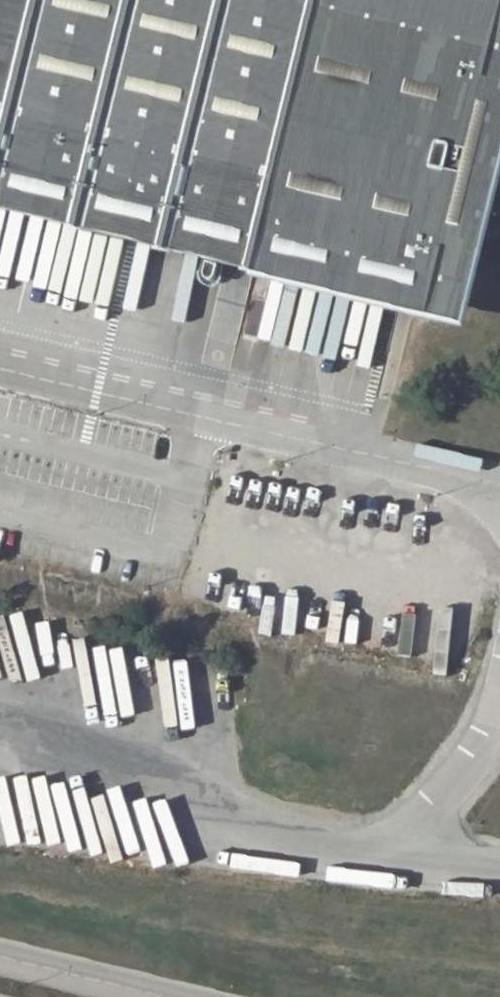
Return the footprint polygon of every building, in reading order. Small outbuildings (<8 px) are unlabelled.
[(127,248),(130,249),(136,250),(223,271),(246,277),(253,279),(385,312),(390,313),(410,318),(464,332),(499,191),(499,186),(499,3),(488,0),(0,0),(0,217),(127,248)]
